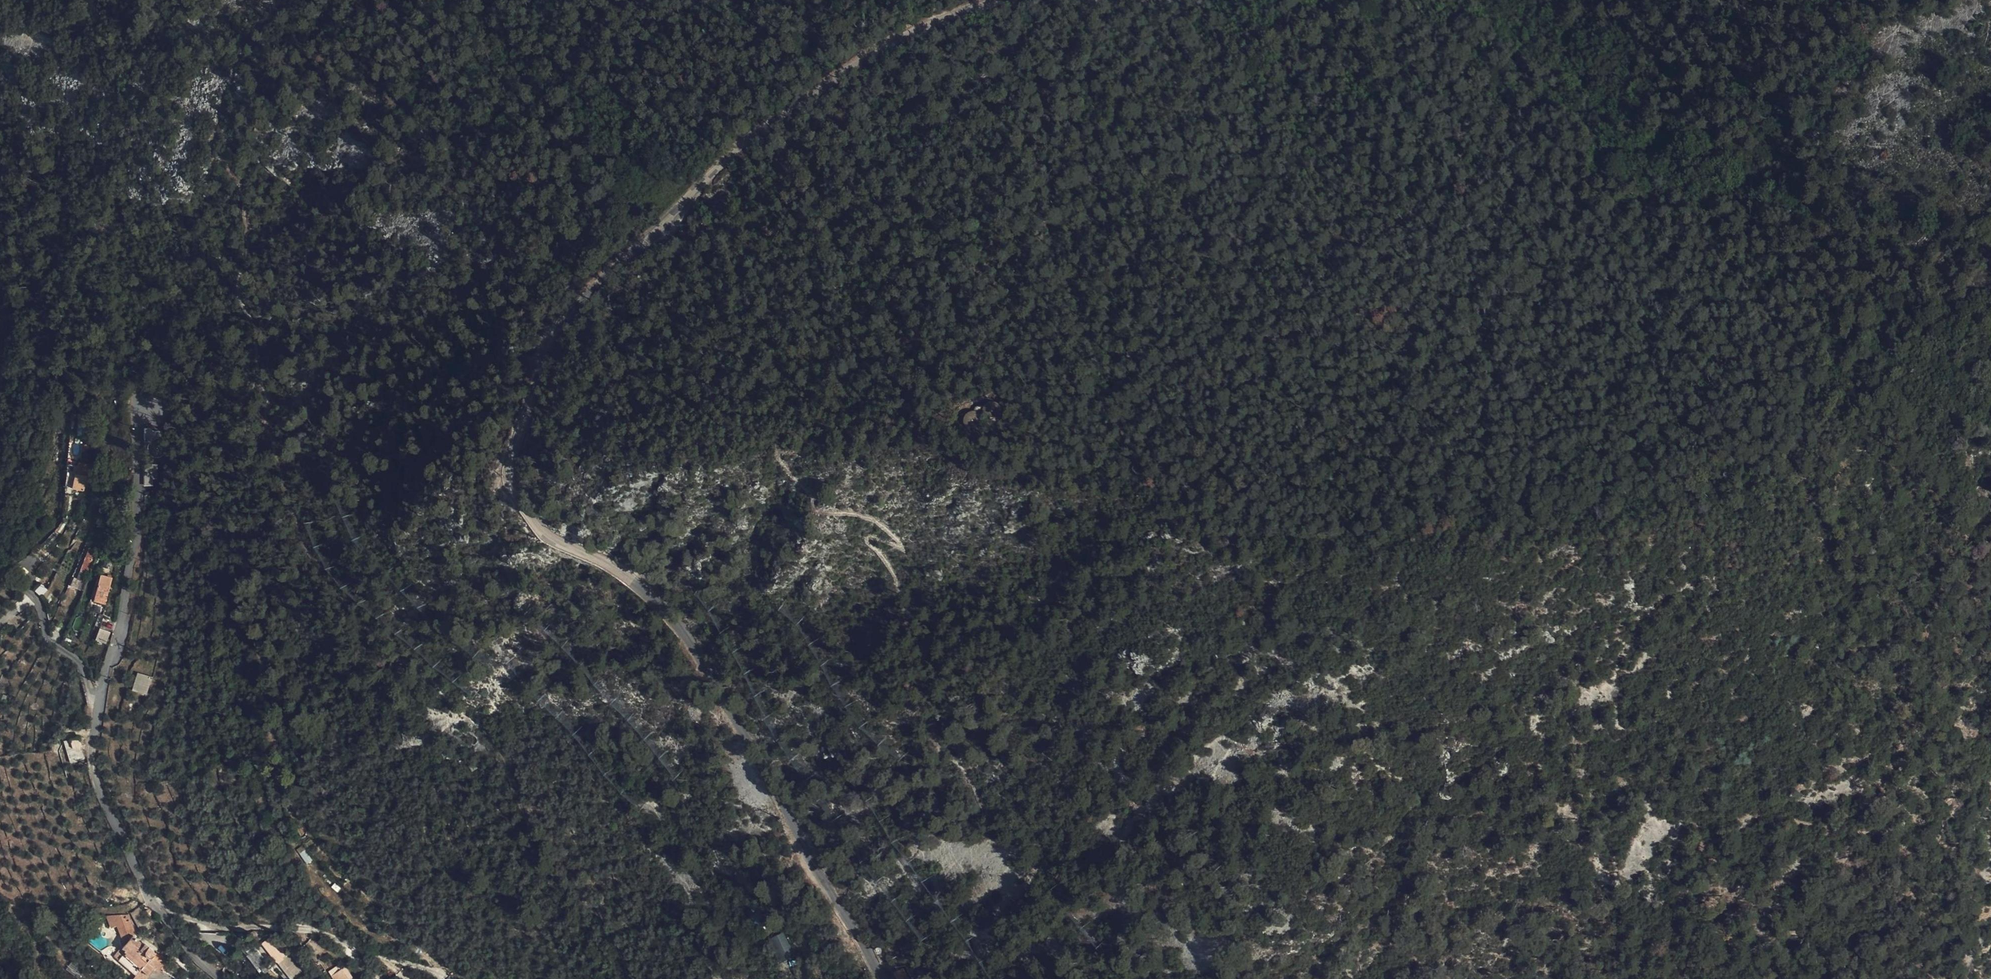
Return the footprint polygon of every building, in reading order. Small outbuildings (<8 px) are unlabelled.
[(151,427),(143,427),(144,441),(151,441),(148,446),(148,449),(150,453),(152,456),(156,457),(160,456),(163,453),(164,449),(163,445),(161,442),(158,440),(158,431),(151,431),(151,427)] [(77,471),(86,474),(88,464),(79,462),(77,471)] [(158,480),(156,466),(144,466),(146,487),(148,490),(152,495),(150,480),(158,480)] [(77,471),(76,475),(75,487),(84,490),(86,474),(77,471)] [(95,552),(87,548),(81,562),(87,565),(90,566),(95,552)] [(82,575),(87,565),(81,562),(76,572),(82,575)] [(97,587),(109,589),(112,578),(100,575),(97,587)] [(39,596),(47,591),(42,584),(34,590),(39,596)] [(109,589),(97,587),(94,601),(106,603),(109,589)] [(146,695),(152,677),(137,672),(131,691),(146,695)] [(83,729),(74,731),(75,741),(85,739),(83,729)] [(480,748),(474,750),(477,757),(483,755),(480,748)] [(116,918),(123,940),(132,930),(134,928),(128,909),(107,910),(110,920),(116,918)] [(132,930),(123,940),(112,951),(135,973),(140,967),(148,973),(153,967),(158,972),(164,965),(154,956),(155,952),(156,951),(155,949),(155,948),(154,947),(153,946),(151,945),(150,946),(149,946),(143,941),(141,944),(136,939),(139,936),(132,930)] [(259,943),(284,977),(294,970),(271,938),(267,941),(265,938),(259,943)] [(908,970),(904,961),(899,963),(908,970)] [(908,970),(899,963),(894,966),(900,978),(909,974),(908,970)] [(330,978),(342,978),(336,969),(327,974),(330,978)]
